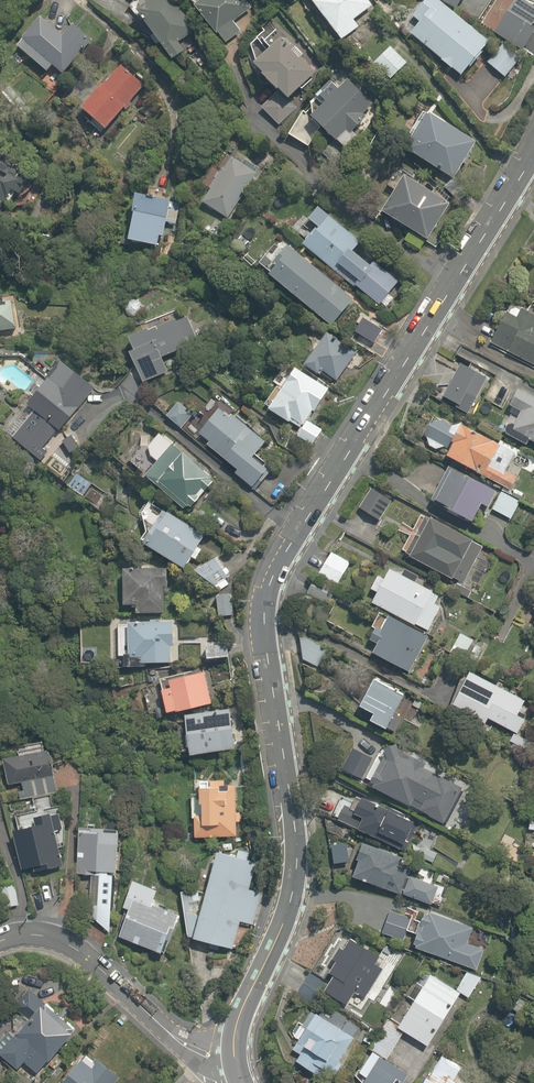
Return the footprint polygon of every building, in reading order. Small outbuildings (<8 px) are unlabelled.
[(165,0),(138,0),(130,6),(165,60),(180,51),(173,41),(191,30),(174,5),(170,7),(165,0)] [(249,8),(243,0),(193,0),(188,4),(220,45),(237,32),(230,22),(249,8)] [(304,1),(335,41),(356,25),(352,20),(371,4),(368,0),(305,0),(304,1)] [(413,39),(414,38),(438,58),(437,60),(455,75),(469,59),(472,61),(480,52),(477,50),(484,41),(436,0),(419,0),(416,3),(422,8),(403,31),(412,38),(413,39)] [(454,9),(460,1),(458,0),(439,0),(454,9)] [(73,47),(81,39),(66,24),(55,35),(37,18),(13,44),(41,70),(46,65),(56,74),(78,51),(73,47)] [(273,92),(279,99),(285,94),(310,74),(296,57),(302,53),(287,35),(279,42),(277,39),(270,45),(269,43),(244,63),(267,90),(270,88),(273,92)] [(370,60),(386,78),(404,62),(389,44),(370,60)] [(501,45),(486,62),(502,77),(517,59),(501,45)] [(124,66),(122,67),(116,62),(73,105),(97,129),(120,106),(124,111),(129,106),(125,102),(141,86),(139,84),(141,83),(124,66)] [(347,79),(344,82),(334,72),(304,102),(305,109),(297,110),(282,133),(302,146),(313,135),(307,129),(311,124),(327,140),(328,138),(339,149),(353,135),(349,130),(363,116),(360,113),(368,106),(371,103),(347,79)] [(279,99),(273,92),(257,106),(277,126),(297,107),(285,95),(285,94),(279,99)] [(467,155),(464,153),(471,142),(422,111),(399,147),(449,178),(459,162),(462,164),(467,155)] [(227,155),(196,198),(222,217),(253,174),(227,155)] [(1,190),(10,195),(20,177),(0,166),(0,191),(1,190)] [(447,203),(397,174),(375,212),(426,240),(447,203)] [(179,203),(166,200),(127,192),(117,238),(152,245),(154,235),(159,236),(162,222),(175,225),(179,203)] [(297,245),(331,270),(335,265),(352,278),(348,283),(377,305),(395,281),(357,253),(355,256),(350,252),(358,241),(312,206),(302,219),(312,226),(297,245)] [(350,300),(283,245),(260,274),(327,328),(350,300)] [(533,321),(533,316),(509,304),(503,316),(500,314),(493,328),(497,330),(491,342),(507,350),(506,352),(533,366),(533,329),(531,327),(533,321)] [(170,342),(190,334),(181,311),(176,313),(178,319),(170,322),(168,316),(161,319),(162,322),(140,332),(138,328),(117,337),(136,383),(163,372),(157,356),(173,350),(170,342)] [(379,330),(357,316),(348,331),(370,344),(379,330)] [(296,363),(315,376),(318,371),(333,382),(354,351),(322,327),(296,363)] [(19,349),(14,356),(35,372),(40,365),(19,349)] [(57,357),(11,413),(20,421),(7,437),(33,458),(36,460),(43,451),(40,449),(92,385),(57,357)] [(309,445),(319,429),(305,421),(316,402),(325,388),(285,365),(259,408),(282,422),(283,420),(288,423),(290,419),(296,423),(293,428),(290,434),(309,445)] [(453,409),(465,414),(466,411),(471,413),(484,380),(449,366),(437,398),(455,404),(453,409)] [(507,428),(503,435),(522,446),(526,439),(533,443),(533,401),(510,388),(502,403),(516,411),(507,428)] [(176,402),(165,416),(180,429),(192,414),(176,402)] [(262,467),(266,463),(252,452),(260,441),(215,405),(199,424),(202,425),(195,433),(205,441),(201,447),(222,464),(224,462),(232,469),(229,472),(252,491),(268,472),(262,467)] [(454,425),(430,414),(420,433),(423,435),(423,436),(423,437),(424,438),(424,439),(424,440),(425,441),(425,442),(426,442),(426,443),(427,444),(428,445),(429,446),(430,446),(430,447),(431,447),(432,447),(433,448),(434,448),(435,448),(436,448),(437,449),(437,448),(438,448),(439,448),(440,448),(441,448),(442,448),(443,447),(444,447),(439,457),(507,490),(514,475),(503,469),(512,451),(474,433),(476,431),(456,421),(454,425)] [(74,433),(59,441),(65,452),(80,443),(74,433)] [(198,465),(196,468),(168,446),(142,478),(181,509),(183,505),(187,508),(196,497),(201,490),(210,479),(213,476),(198,465)] [(435,507),(465,521),(474,503),(481,507),(489,491),(442,468),(427,499),(437,504),(435,507)] [(89,483),(72,473),(64,487),(81,496),(89,483)] [(357,506),(363,510),(361,513),(377,523),(379,520),(390,503),(368,488),(357,506)] [(518,502),(499,491),(489,509),(507,520),(518,502)] [(190,529),(192,527),(173,514),(171,517),(157,507),(134,541),(175,570),(186,555),(193,560),(200,549),(194,545),(200,536),(199,535),(190,529)] [(404,557),(448,580),(450,577),(462,583),(479,548),(423,519),(404,557)] [(349,562),(329,550),(314,574),(335,586),(349,562)] [(217,555),(188,570),(217,590),(226,586),(217,555)] [(366,588),(373,591),(367,603),(411,625),(411,623),(426,631),(438,607),(431,603),(436,593),(385,568),(380,577),(374,574),(366,588)] [(118,613),(158,614),(159,586),(167,586),(167,570),(162,570),(119,569),(118,613)] [(228,592),(211,595),(215,617),(233,614),(228,592)] [(372,642),(367,653),(406,672),(423,637),(381,616),(374,628),(370,626),(364,638),(372,642)] [(169,621),(136,619),(136,621),(128,621),(128,623),(122,622),(122,625),(121,626),(120,627),(119,629),(118,630),(118,632),(117,633),(116,635),(116,636),(115,638),(115,639),(114,641),(114,642),(113,644),(113,645),(113,647),(113,649),(113,650),(113,652),(118,652),(118,654),(123,654),(123,666),(142,668),(142,661),(166,663),(169,621)] [(449,648),(458,652),(459,650),(464,653),(471,639),(458,632),(449,648)] [(327,649),(299,634),(302,659),(318,667),(327,649)] [(225,644),(198,644),(199,658),(225,658),(225,644)] [(445,703),(475,718),(474,721),(483,725),(486,719),(514,733),(522,719),(513,715),(521,700),(462,670),(445,703)] [(163,680),(164,687),(155,689),(158,707),(159,712),(207,704),(201,673),(163,680)] [(371,677),(357,705),(371,712),(368,719),(385,727),(393,712),(403,693),(371,677)] [(228,709),(224,710),(177,714),(181,754),(228,750),(225,716),(228,716),(228,709)] [(402,717),(393,712),(385,727),(394,732),(402,717)] [(1,757),(8,790),(17,788),(19,793),(13,794),(15,801),(56,792),(47,749),(43,750),(41,743),(12,749),(14,755),(1,757)] [(361,784),(404,807),(405,805),(422,814),(439,823),(458,789),(422,769),(424,765),(383,743),(378,754),(380,755),(371,773),(368,771),(361,784)] [(369,758),(350,748),(339,768),(358,778),(369,758)] [(221,783),(221,780),(191,780),(191,789),(188,789),(189,836),(233,836),(232,783),(221,783)] [(352,797),(339,792),(329,817),(371,836),(372,834),(399,845),(408,824),(411,825),(414,820),(405,816),(407,814),(381,802),(379,806),(353,794),(352,797)] [(59,808),(44,813),(34,816),(36,822),(23,826),(35,865),(42,863),(44,869),(61,864),(60,861),(60,859),(58,854),(53,838),(68,832),(59,808)] [(525,818),(524,830),(533,831),(533,819),(525,818)] [(90,905),(90,917),(93,920),(106,931),(109,872),(111,872),(113,833),(76,831),(75,853),(77,854),(77,860),(74,860),(73,874),(87,874),(87,870),(92,871),(92,877),(95,877),(94,905),(90,905)] [(395,865),(398,856),(354,841),(350,853),(355,854),(347,877),(395,893),(401,872),(398,871),(399,866),(395,865)] [(415,850),(412,856),(423,862),(422,863),(429,867),(435,854),(415,844),(413,849),(415,850)] [(208,851),(197,901),(188,899),(185,910),(195,912),(189,940),(230,948),(235,922),(251,925),(258,891),(245,888),(251,860),(208,851)] [(438,887),(439,885),(431,882),(430,885),(404,875),(397,893),(428,906),(430,903),(435,905),(442,888),(438,887)] [(2,890),(6,907),(16,905),(10,880),(0,882),(0,890),(2,890)] [(120,916),(123,917),(115,937),(159,953),(166,933),(163,932),(170,915),(145,906),(148,888),(126,880),(120,916)] [(409,918),(389,909),(380,931),(400,939),(409,918)] [(470,928),(419,909),(410,933),(416,935),(411,949),(474,971),(482,949),(465,943),(470,928)] [(376,965),(379,958),(340,936),(326,961),(330,963),(324,974),(327,976),(319,991),(344,1005),(351,992),(364,1000),(382,968),(376,965)] [(457,994),(457,995),(461,998),(463,995),(467,997),(479,976),(465,972),(453,991),(457,994)] [(394,1027),(401,1032),(424,1047),(457,995),(457,994),(453,991),(428,975),(395,1026),(394,1027)] [(25,989),(11,1007),(23,1017),(9,1032),(7,1030),(0,1038),(0,1057),(15,1070),(21,1062),(34,1073),(71,1030),(41,1005),(37,1009),(34,1006),(39,1001),(25,989)] [(307,1012),(299,1025),(303,1027),(290,1051),(295,1054),(290,1062),(315,1076),(318,1070),(329,1076),(352,1037),(357,1029),(343,1021),(338,1029),(307,1012)] [(369,1051),(383,1061),(401,1032),(394,1027),(395,1026),(384,1019),(379,1028),(382,1030),(379,1035),(375,1033),(365,1049),(369,1051)] [(369,1051),(352,1077),(358,1081),(357,1082),(399,1082),(404,1074),(383,1061),(369,1051)] [(455,1071),(459,1065),(438,1053),(420,1082),(475,1082),(455,1071)] [(79,1056),(59,1082),(113,1082),(116,1079),(92,1061),(90,1064),(79,1056)]
